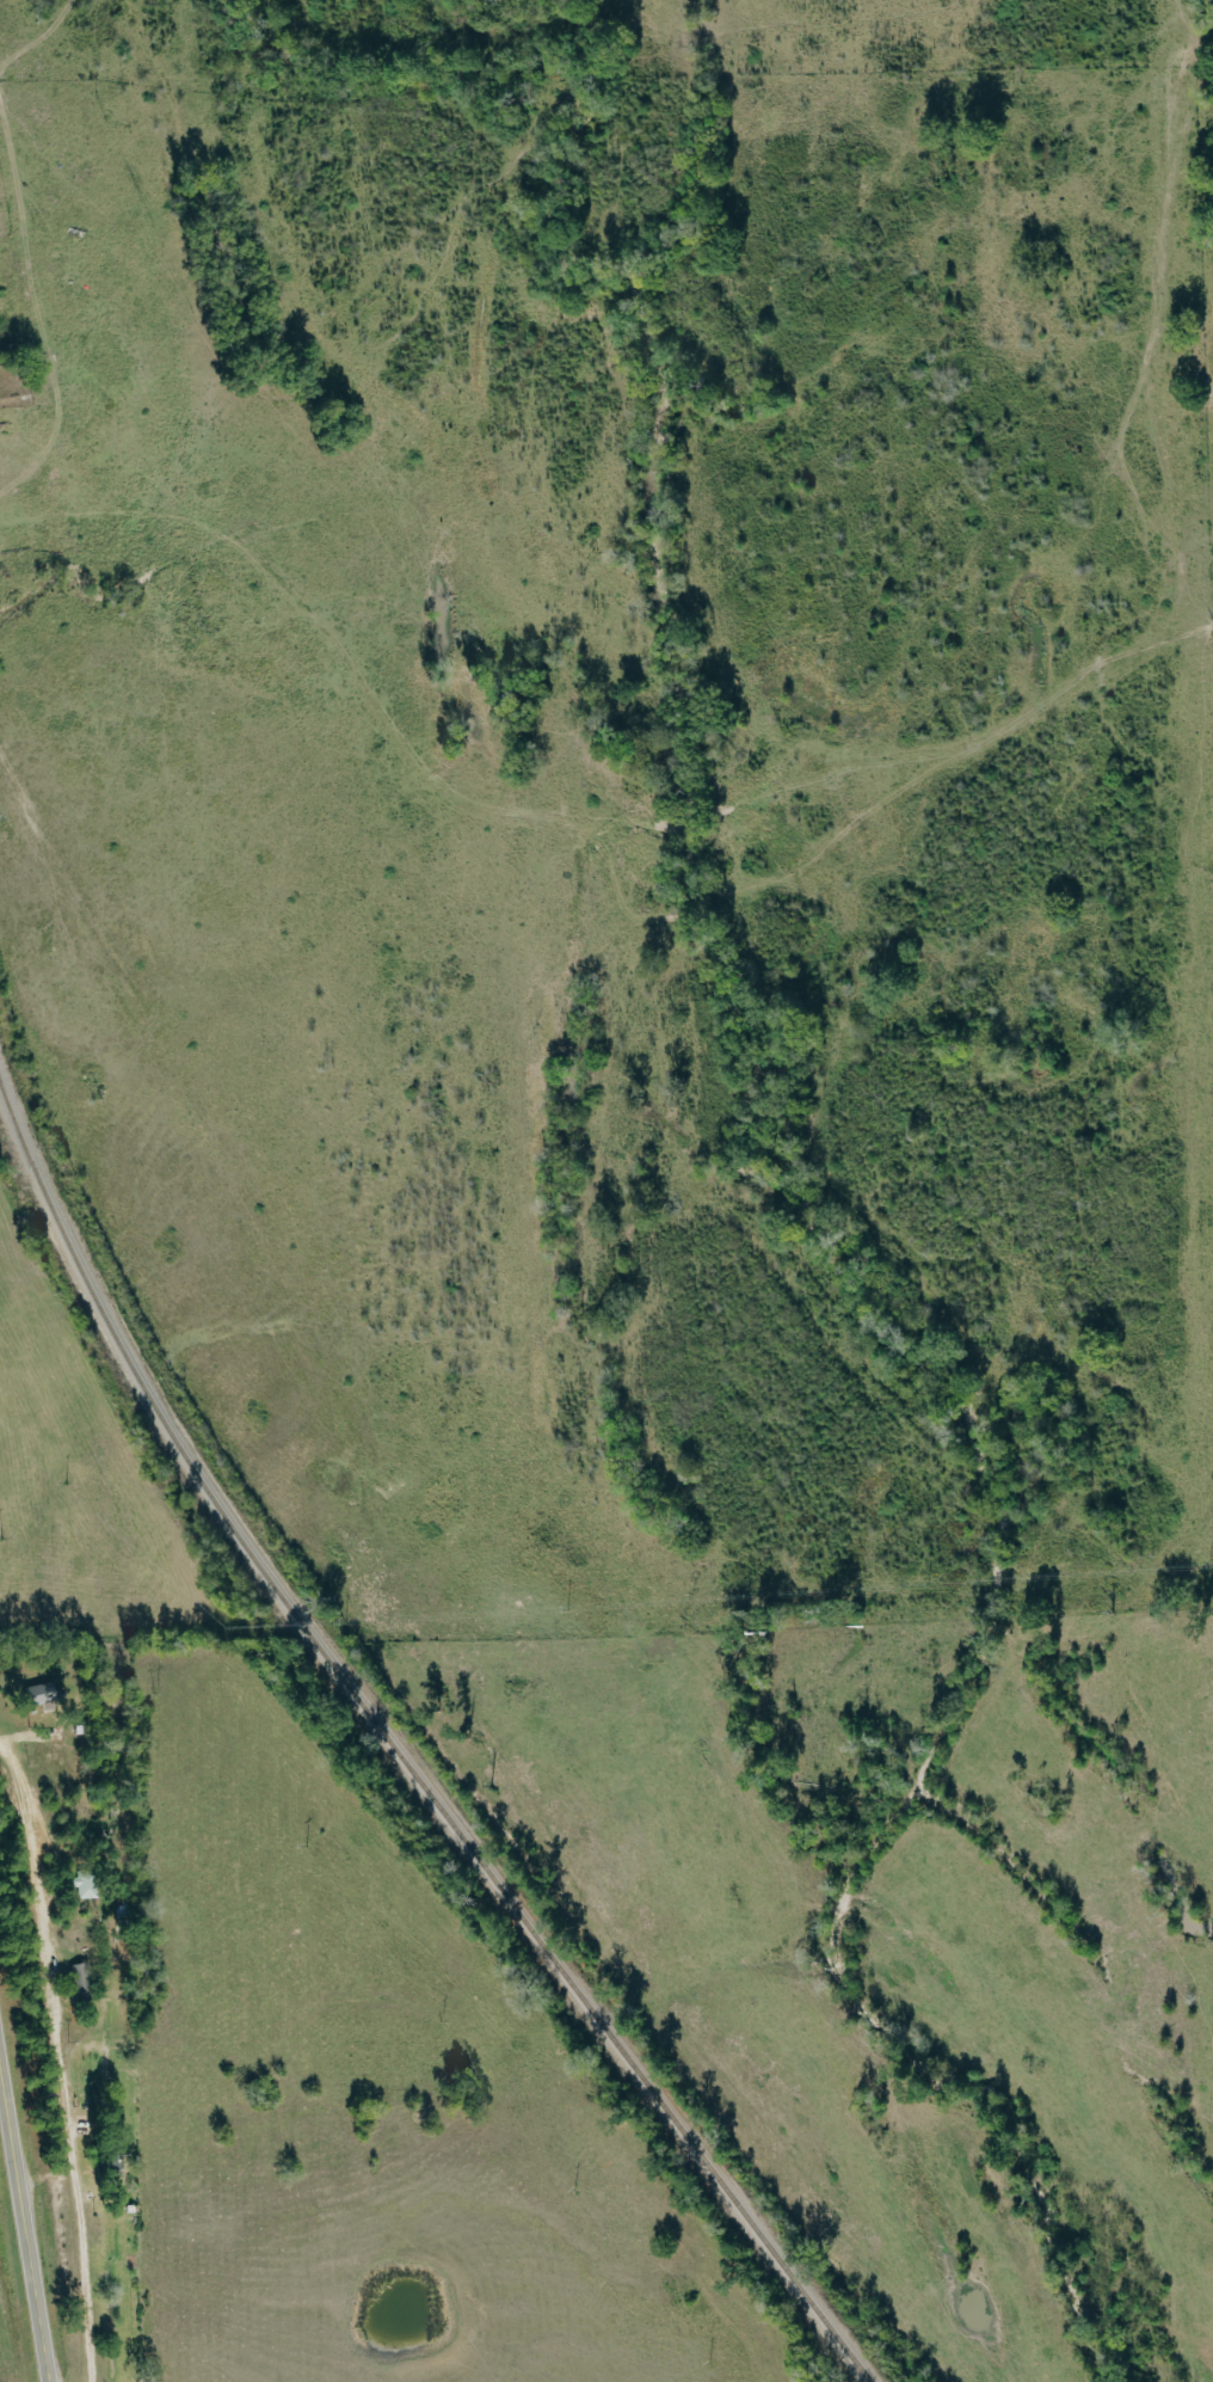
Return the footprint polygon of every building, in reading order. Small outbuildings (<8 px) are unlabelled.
[(26,1707),(57,1699),(52,1680),(21,1688),(26,1707)] [(77,1899),(95,1898),(94,1874),(69,1875),(69,1887),(77,1887),(77,1899)]
